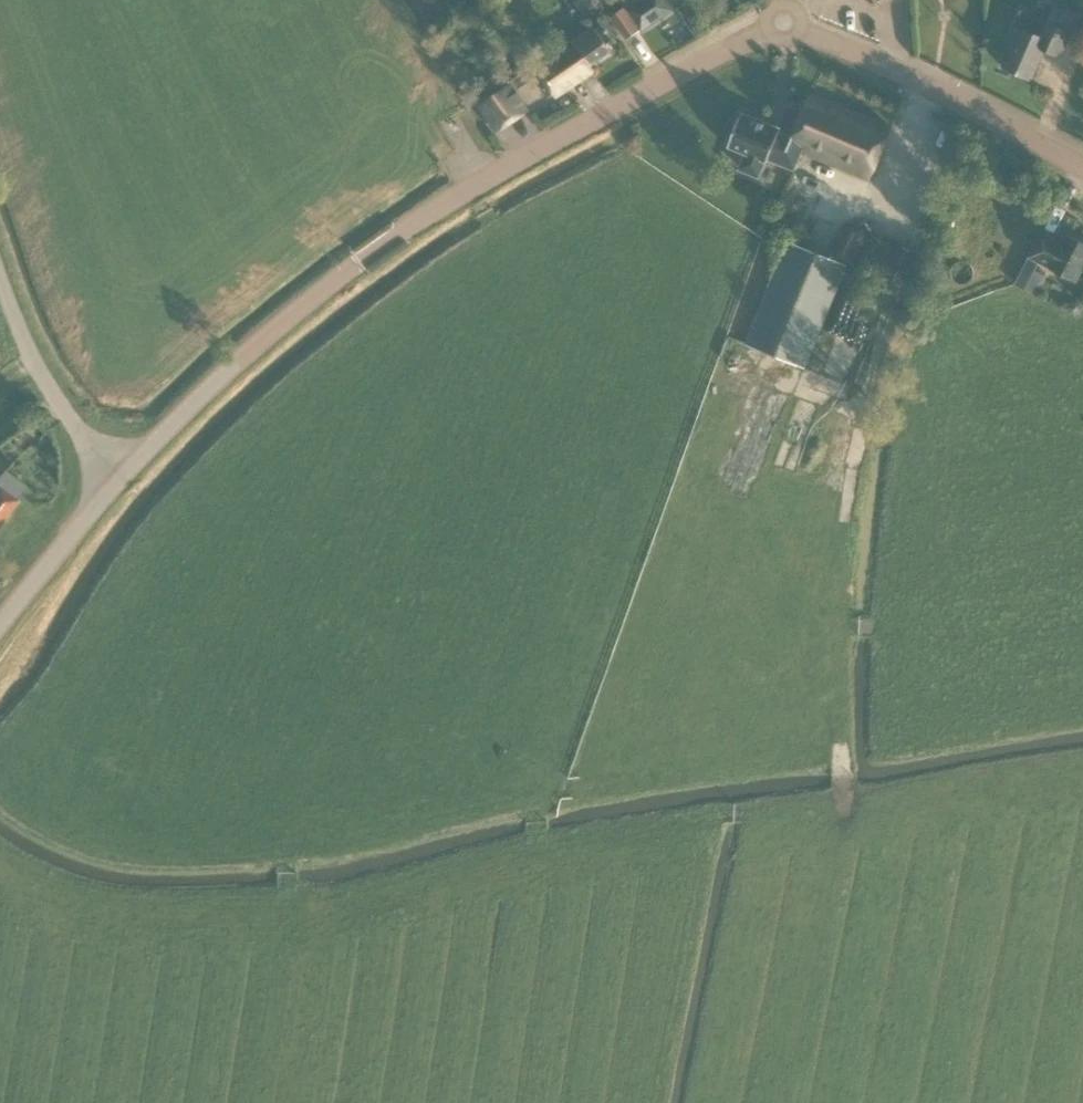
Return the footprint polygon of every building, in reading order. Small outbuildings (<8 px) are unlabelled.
[(590,16),(600,9),(593,0),(579,0),(590,16)] [(672,10),(666,0),(642,0),(627,10),(625,7),(611,16),(627,39),(640,30),(641,31),(672,10)] [(1015,26),(1021,28),(1004,67),(1032,79),(1045,49),(1061,56),(1072,32),(1022,10),(1015,26)] [(597,26),(608,42),(618,35),(607,19),(597,26)] [(575,44),(537,71),(555,98),(594,71),(590,66),(611,51),(594,27),(573,42),(575,44)] [(499,131),(529,110),(511,85),(481,105),(499,131)] [(740,166),(742,171),(754,178),(759,176),(765,164),(767,165),(768,162),(782,167),(783,163),(796,168),(801,154),(870,182),(892,128),(810,93),(792,138),(779,132),(781,129),(741,112),(727,147),(745,154),(740,166)] [(848,225),(834,258),(853,266),(867,233),(848,225)] [(1051,270),(1050,271),(1076,284),(1082,270),(1082,241),(1079,243),(1068,237),(1062,247),(1056,244),(1057,242),(1042,234),(1030,259),(1051,270)] [(788,242),(745,345),(803,369),(845,266),(788,242)] [(967,262),(965,261),(963,261),(961,261),(959,262),(957,263),(956,264),(954,266),(953,267),(953,269),(952,271),(952,273),(952,275),(953,277),(954,279),(955,280),(956,282),(958,283),(960,283),(962,284),(964,284),(966,284),(968,283),(970,282),(971,281),(973,279),(974,278),(974,276),(975,274),(975,272),(975,270),(974,268),(973,266),(972,265),(970,263),(969,262),(967,262)] [(1014,284),(1034,294),(1043,275),(1024,265),(1014,284)] [(1082,303),(1077,300),(1071,302),(1069,307),(1071,313),(1076,315),(1081,313),(1082,310),(1082,305),(1082,303)] [(4,522),(3,521),(27,490),(4,473),(0,478),(0,528),(4,522)]
